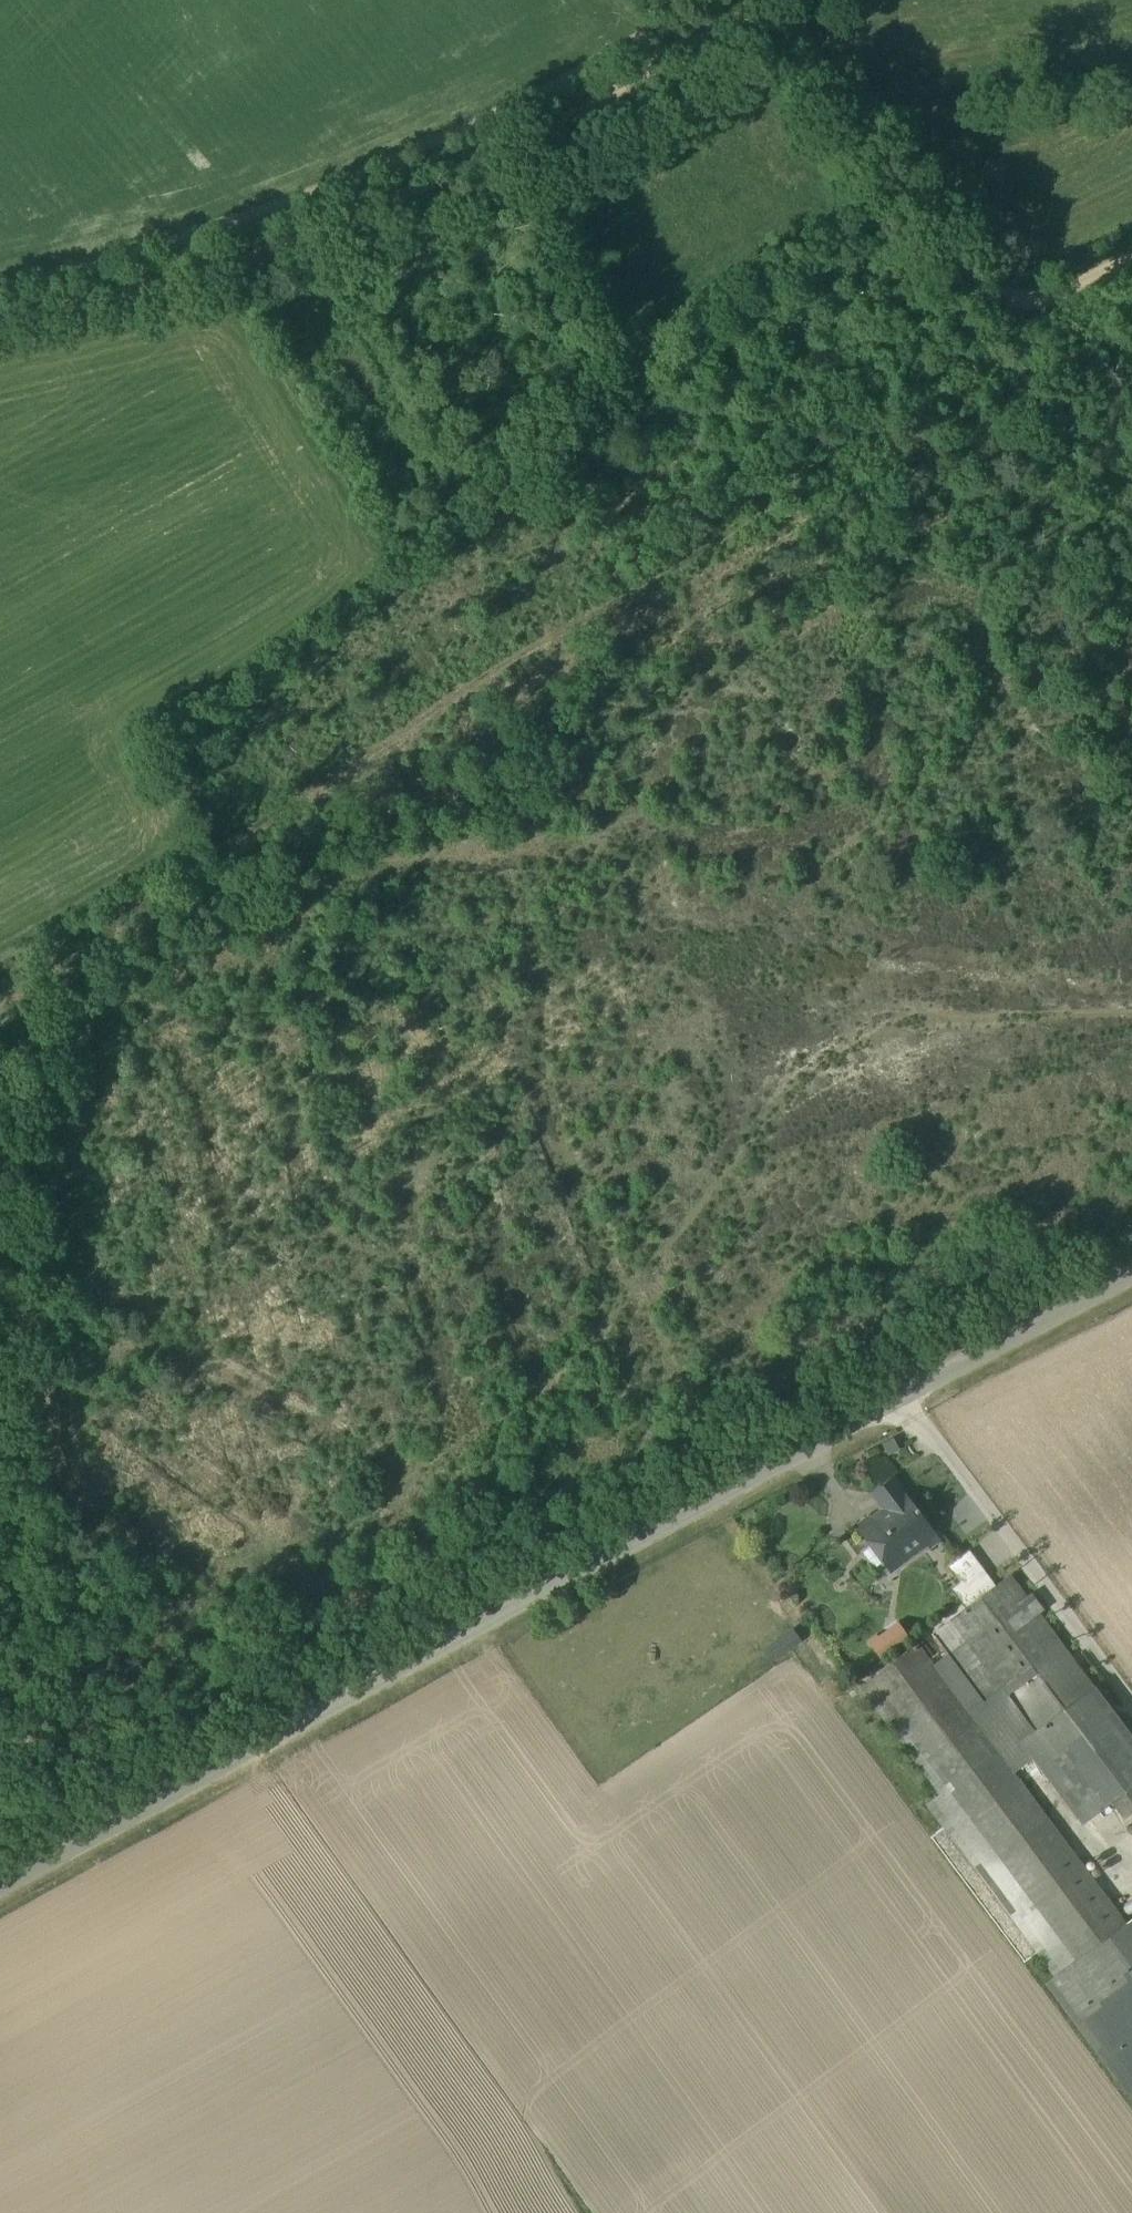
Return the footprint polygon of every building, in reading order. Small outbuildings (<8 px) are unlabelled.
[(867,1496),(875,1506),(854,1521),(890,1571),(927,1544),(932,1549),(943,1541),(916,1505),(895,1476),(867,1496)] [(1095,1689),(1016,1581),(1011,1574),(997,1584),(969,1547),(946,1564),(959,1581),(950,1588),(965,1607),(934,1629),(948,1648),(930,1661),(917,1644),(854,1690),(859,1698),(927,1790),(920,1795),(971,1865),(967,1869),(1001,1916),(1014,1907),(1063,1974),(1080,1961),(1131,2032),(1131,1923),(1127,1926),(1012,1770),(1034,1754),(1087,1827),(1128,1798),(1131,1804),(1131,1740),(1095,1689)]
